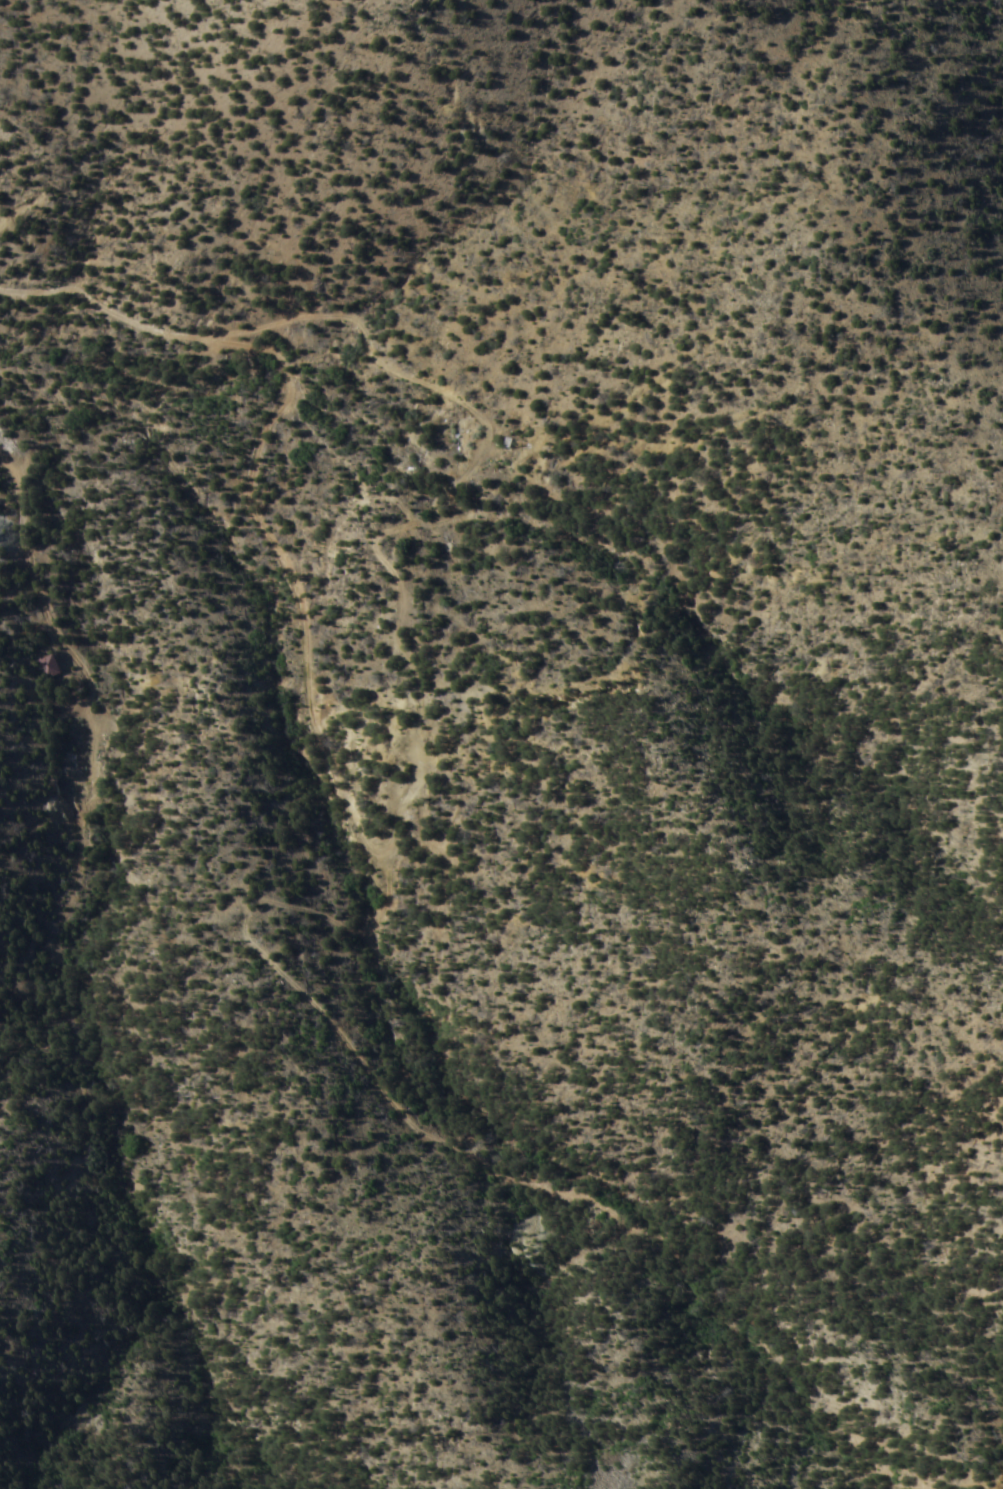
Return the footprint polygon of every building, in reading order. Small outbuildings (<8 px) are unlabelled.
[(47,679),(63,673),(57,655),(40,661),(47,679)]
